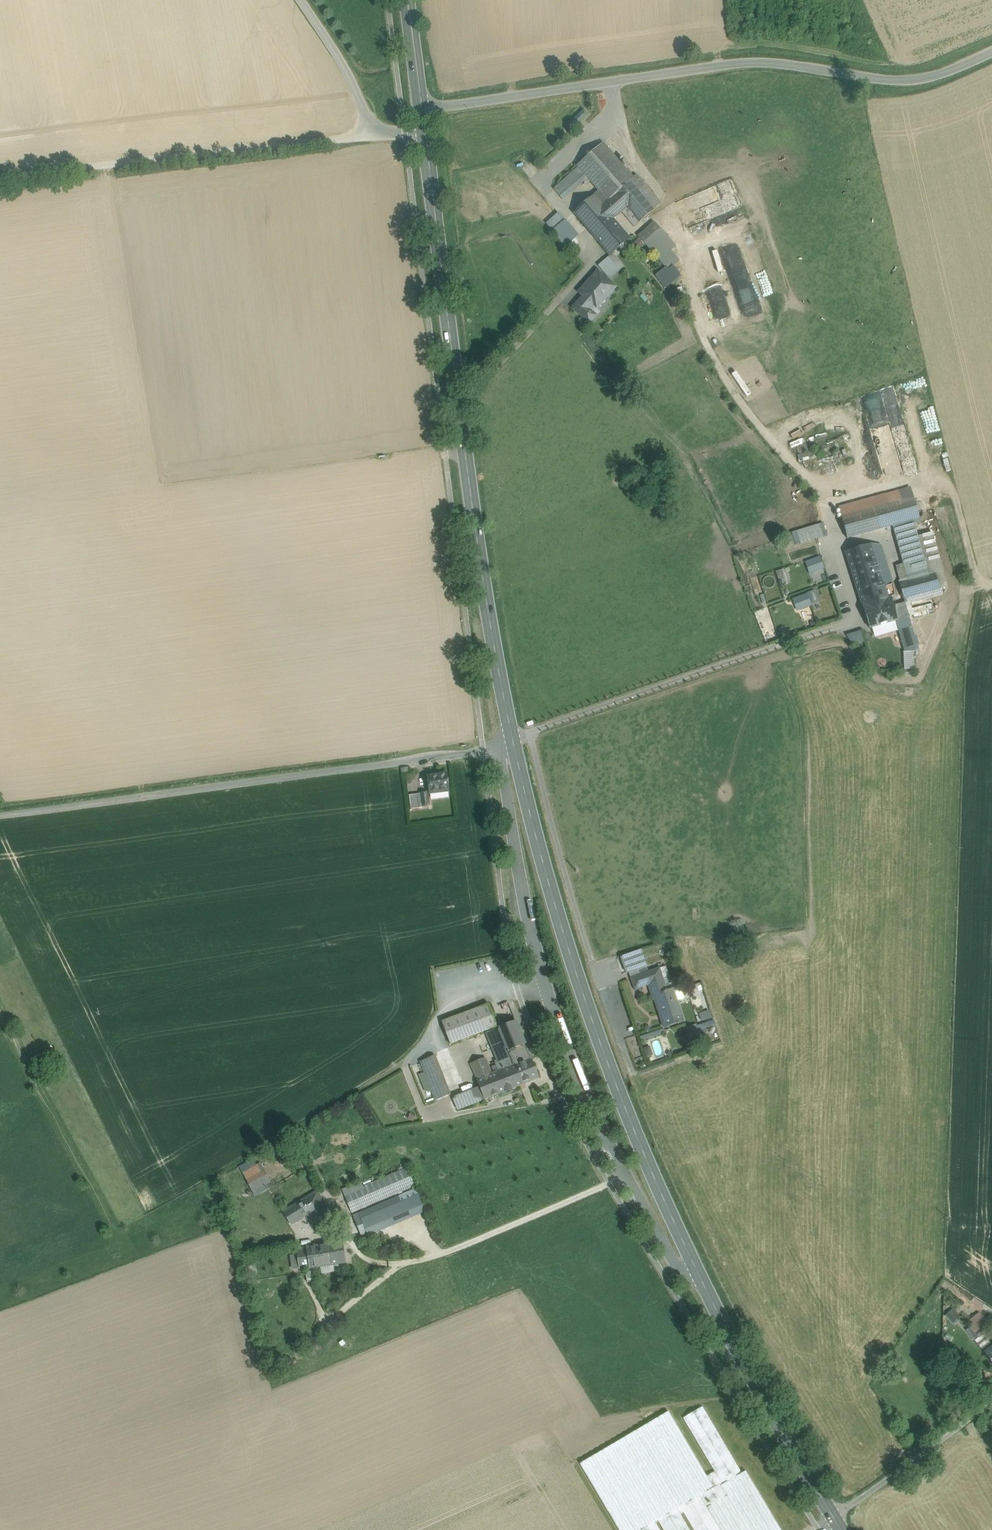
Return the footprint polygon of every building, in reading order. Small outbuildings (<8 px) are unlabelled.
[(647,128),(667,110),(663,105),(643,124),(647,128)] [(582,108),(571,121),(576,126),(588,114),(582,108)] [(633,178),(603,144),(578,166),(579,168),(587,177),(599,190),(599,191),(608,200),(608,201),(620,215),(623,212),(635,227),(655,210),(630,181),(633,178)] [(587,177),(579,168),(555,189),(562,198),(587,177)] [(661,204),(636,175),(633,178),(630,181),(655,210),(661,204)] [(599,191),(574,213),(582,222),(602,205),(608,201),(608,200),(599,191)] [(608,201),(602,205),(614,220),(620,215),(608,201)] [(602,205),(582,222),(600,244),(620,227),(614,220),(602,205)] [(558,212),(544,223),(564,247),(577,236),(558,212)] [(655,222),(638,237),(649,249),(666,235),(655,222)] [(620,227),(600,244),(610,255),(630,238),(620,227)] [(608,257),(599,266),(608,277),(618,268),(608,257)] [(598,272),(580,292),(584,295),(579,301),(589,309),(594,304),(597,307),(614,287),(598,272)] [(589,309),(579,301),(573,308),(589,323),(596,315),(589,309)] [(835,405),(818,411),(821,419),(837,413),(835,405)] [(799,461),(814,456),(811,449),(797,455),(799,461)] [(911,488),(845,506),(848,516),(914,498),(911,488)] [(932,533),(918,537),(914,524),(920,522),(914,498),(848,516),(841,518),(847,539),(896,525),(907,563),(896,566),(901,584),(899,585),(903,599),(947,587),(932,533)] [(845,506),(839,508),(841,518),(848,516),(845,506)] [(816,529),(793,536),(795,544),(826,535),(823,523),(815,526),(816,529)] [(870,545),(847,553),(859,594),(883,587),(893,584),(881,546),(870,545)] [(819,556),(804,561),(808,574),(824,569),(819,556)] [(893,584),(883,587),(887,599),(891,597),(894,596),(893,584)] [(883,587),(859,594),(863,606),(887,599),(883,587)] [(796,611),(818,602),(813,589),(791,598),(796,611)] [(863,606),(869,629),(880,626),(882,635),(889,633),(890,634),(893,634),(892,632),(898,630),(895,621),(898,621),(891,597),(887,599),(863,606)] [(898,621),(895,621),(898,630),(900,630),(903,640),(913,637),(907,618),(898,621)] [(913,652),(904,652),(905,670),(914,670),(913,652)] [(446,774),(428,776),(430,793),(448,791),(446,774)] [(419,793),(407,794),(409,807),(420,806),(419,793)] [(427,793),(421,794),(422,806),(429,805),(427,793)] [(639,951),(621,957),(627,972),(644,966),(639,951)] [(662,979),(659,969),(632,978),(635,988),(650,984),(657,1006),(670,1002),(667,994),(667,995),(662,980),(662,979)] [(670,1002),(657,1006),(664,1028),(683,1021),(676,1000),(670,1002)] [(489,1004),(442,1022),(450,1044),(497,1027),(489,1004)] [(709,1010),(698,1013),(700,1020),(711,1017),(709,1010)] [(699,1022),(702,1021),(703,1027),(714,1025),(712,1018),(698,1021),(699,1022)] [(516,1022),(486,1033),(498,1061),(502,1070),(499,1071),(492,1074),(478,1080),(481,1087),(485,1097),(486,1099),(539,1078),(535,1070),(537,1069),(536,1066),(534,1067),(531,1060),(531,1059),(516,1022)] [(661,1023),(637,1032),(641,1041),(664,1032),(661,1023)] [(643,1044),(645,1056),(651,1055),(650,1043),(643,1044)] [(435,1056),(420,1061),(423,1069),(438,1063),(435,1056)] [(485,1058),(471,1064),(477,1079),(478,1080),(492,1074),(485,1058)] [(438,1063),(423,1069),(432,1090),(446,1084),(438,1063)] [(446,1084),(432,1090),(436,1101),(450,1095),(446,1084)] [(481,1087),(455,1097),(453,1100),(457,1109),(485,1097),(481,1087)] [(409,1167),(344,1195),(362,1238),(427,1210),(409,1167)] [(259,1172),(247,1179),(253,1190),(265,1184),(259,1172)] [(320,1199),(305,1208),(307,1212),(316,1226),(330,1217),(320,1199)] [(302,1203),(285,1213),(290,1222),(307,1212),(305,1208),(302,1203)] [(342,1242),(307,1248),(307,1249),(297,1250),(300,1268),(310,1267),(345,1262),(342,1242)] [(254,1261),(246,1263),(249,1275),(257,1273),(254,1261)] [(985,1325),(975,1332),(979,1338),(989,1330),(985,1325)] [(683,1512),(694,1529),(781,1529),(746,1471),(742,1473),(702,1406),(683,1418),(715,1471),(707,1476),(668,1411),(580,1464),(619,1529),(660,1529),(655,1522),(658,1521),(664,1529),(690,1529),(681,1514),(683,1512)]
